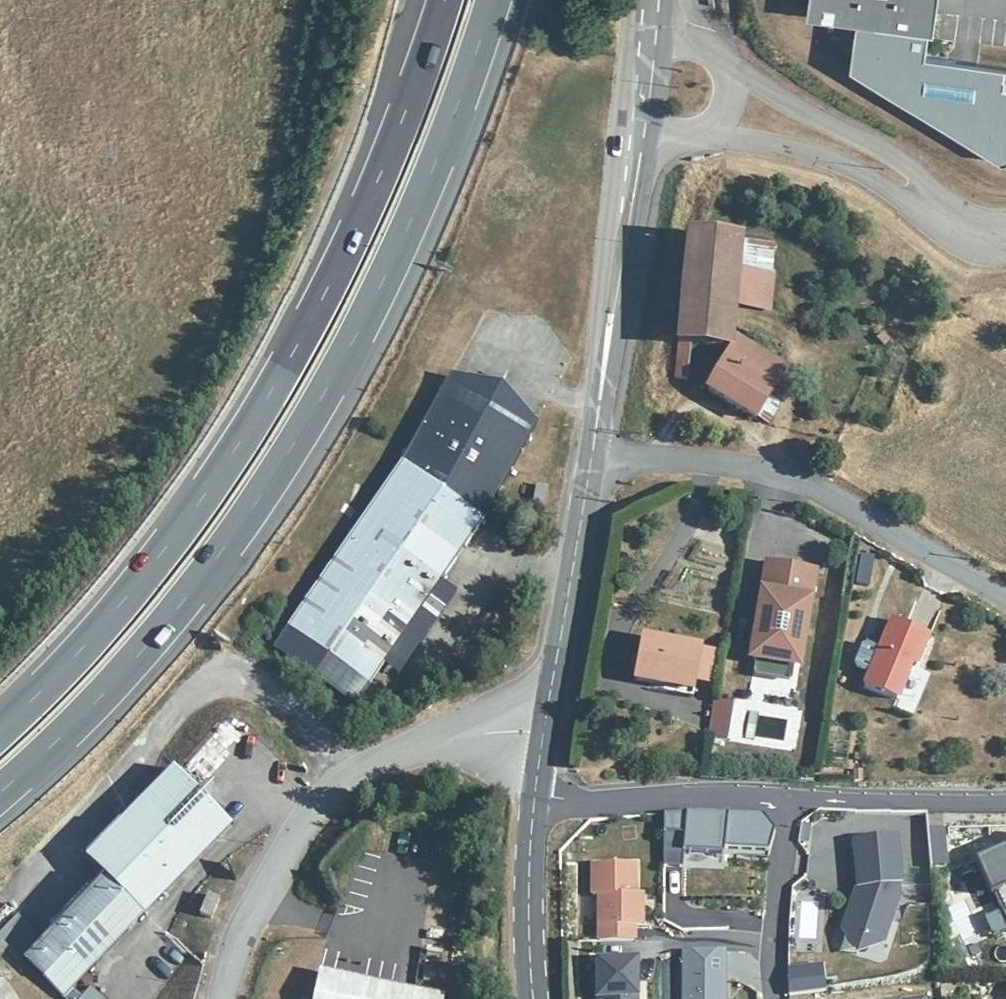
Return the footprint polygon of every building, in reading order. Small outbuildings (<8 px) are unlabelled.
[(925,55),(928,32),(933,33),(937,0),(809,0),(807,18),(843,23),(850,69),(1001,162),(1005,160),(1005,67),(925,55)] [(738,242),(688,237),(681,312),(678,343),(692,344),(729,349),(730,350),(730,352),(708,393),(733,409),(752,419),(754,414),(766,394),(783,366),(731,336),(733,304),(736,270),(738,242)] [(773,274),(736,270),(733,304),(769,306),(773,274)] [(692,344),(678,343),(677,360),(690,361),(692,344)] [(690,361),(677,360),(675,378),(685,379),(688,380),(690,361)] [(424,426),(507,484),(538,432),(450,381),(424,426)] [(780,403),(766,394),(754,414),(767,424),(780,403)] [(493,510),(507,484),(424,426),(301,619),(383,673),(390,663),(397,652),(446,579),(493,510)] [(870,585),(875,554),(863,552),(857,583),(870,585)] [(817,571),(767,564),(753,654),(757,659),(797,665),(802,661),(817,571)] [(461,589),(446,579),(397,652),(412,663),(461,589)] [(891,622),(864,685),(897,700),(913,662),(917,664),(928,638),(891,622)] [(667,680),(695,685),(695,684),(701,647),(642,637),(634,680),(665,686),(667,680)] [(717,650),(701,647),(695,684),(710,685),(717,650)] [(412,663),(397,652),(390,663),(404,674),(412,663)] [(757,659),(755,673),(795,679),(797,665),(757,659)] [(663,694),(692,699),(695,685),(667,680),(665,686),(663,694)] [(730,739),(736,702),(714,699),(708,735),(730,739)] [(744,736),(783,743),(788,718),(749,710),(744,736)] [(177,769),(94,863),(147,915),(232,819),(177,769)] [(854,783),(863,783),(862,772),(854,772),(854,783)] [(766,851),(772,830),(760,814),(698,810),(662,813),(662,868),(681,869),(682,853),(721,855),(722,849),(766,851)] [(894,835),(852,838),(857,890),(853,900),(851,900),(840,930),(881,943),(896,896),(895,883),(898,882),(894,835)] [(979,859),(1005,922),(1005,847),(979,859)] [(6,937),(69,998),(70,998),(147,915),(94,863),(54,907),(69,919),(49,942),(24,919),(6,937)] [(634,863),(591,863),(591,894),(598,894),(598,940),(632,940),(632,925),(640,925),(640,893),(633,893),(634,863)] [(221,900),(210,896),(204,914),(215,917),(221,900)] [(992,935),(1005,931),(1000,911),(986,915),(992,935)] [(881,943),(840,930),(855,953),(881,943)] [(682,950),(682,998),(722,998),(722,950),(682,950)] [(595,960),(595,998),(635,998),(635,960),(595,960)] [(818,966),(786,969),(787,994),(820,991),(818,966)] [(319,973),(313,998),(437,998),(319,973)] [(98,989),(89,998),(110,998),(98,989)]
